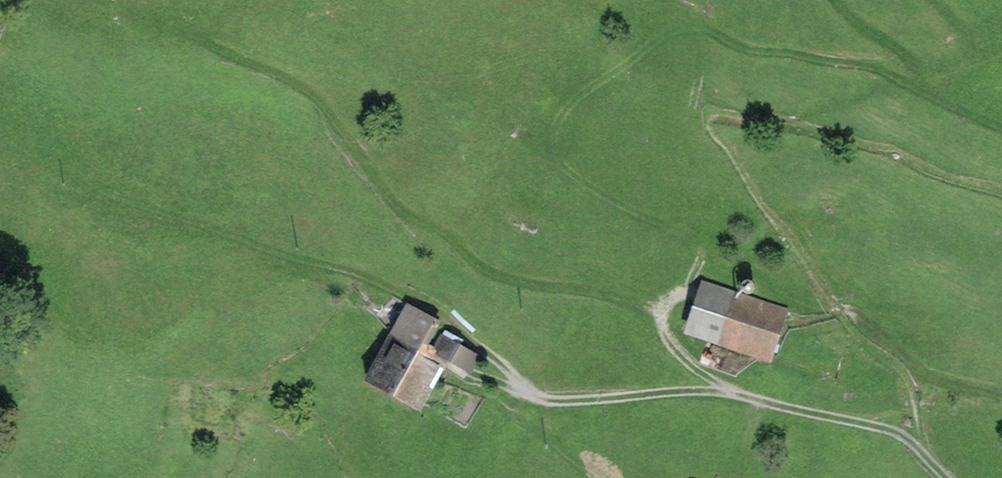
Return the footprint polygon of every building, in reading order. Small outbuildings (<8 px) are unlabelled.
[(784,311),(698,281),(685,331),(770,362),(784,311)] [(438,324),(406,307),(366,380),(420,409),(437,377),(442,369),(436,366),(441,356),(469,371),(477,356),(441,337),(434,349),(422,343),(427,334),(431,336),(438,324)]
